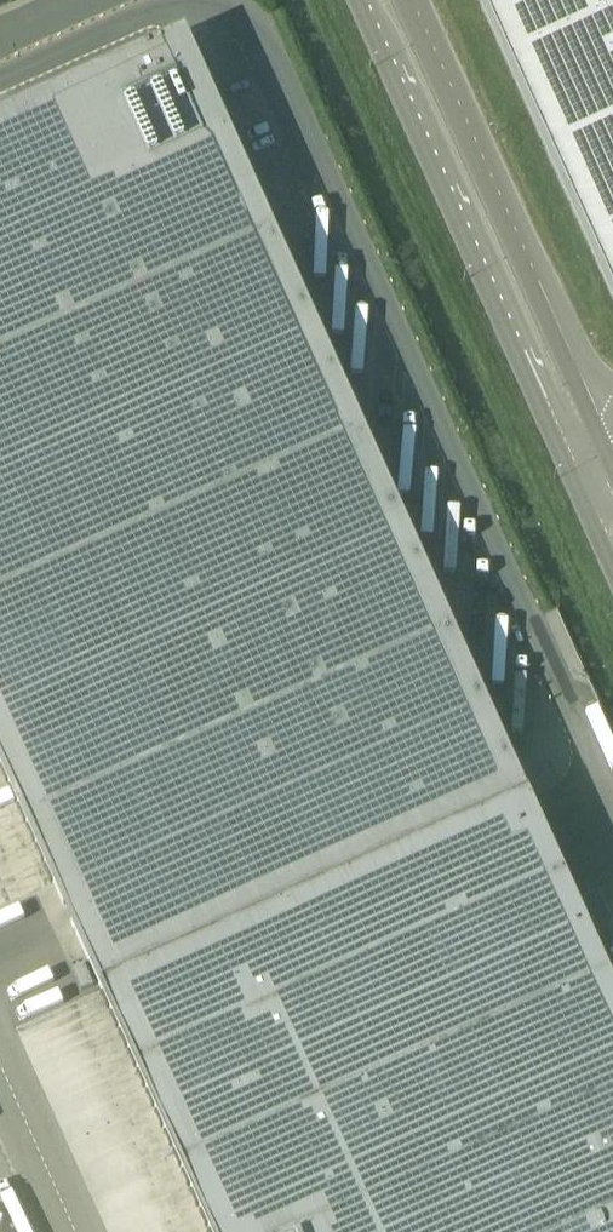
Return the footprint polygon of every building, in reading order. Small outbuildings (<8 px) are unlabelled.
[(612,296),(612,0),(480,0),(612,296)] [(54,887),(101,990),(527,798),(466,662),(457,642),(395,504),(386,483),(306,306),(185,36),(77,84),(0,119),(0,766),(54,887)] [(101,990),(210,1231),(612,1231),(612,988),(570,894),(527,798),(101,990)]
